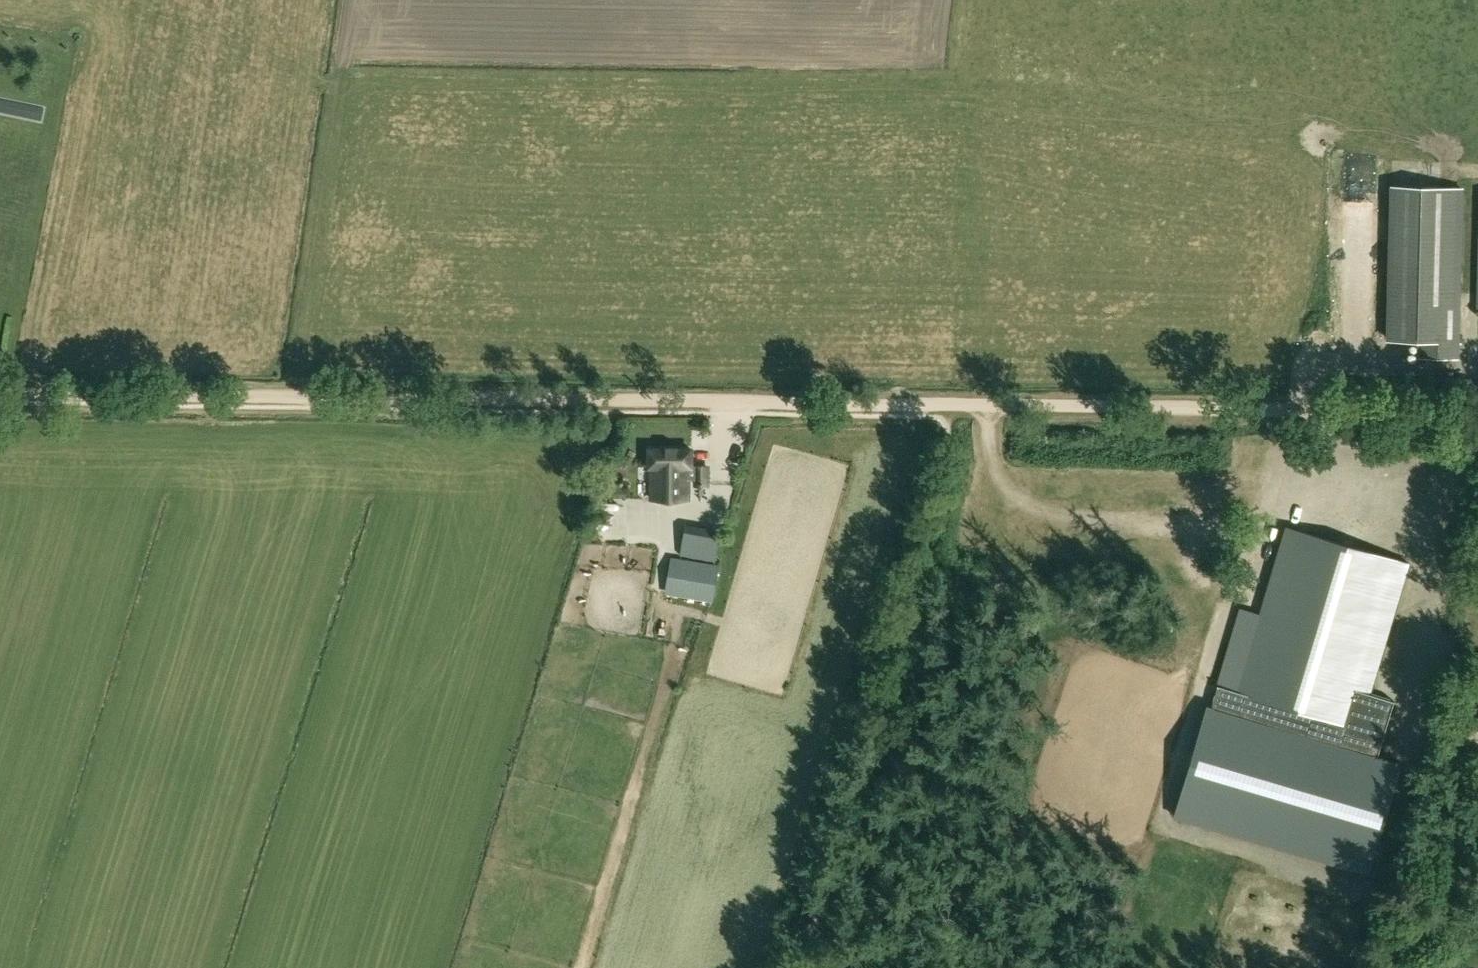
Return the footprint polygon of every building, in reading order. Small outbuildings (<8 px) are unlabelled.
[(1395,186),(1390,340),(1419,341),(1418,357),(1457,358),(1462,188),(1395,186)] [(653,468),(653,500),(689,500),(689,476),(697,476),(697,486),(709,486),(709,468),(693,468),(693,450),(650,450),(650,468),(653,468)] [(679,556),(714,563),(720,533),(684,526),(679,556)] [(1395,702),(1370,694),(1410,564),(1287,527),(1261,614),(1241,608),(1211,708),(1208,707),(1175,817),(1368,875),(1401,764),(1378,757),(1395,702)] [(671,559),(667,582),(665,593),(713,602),(715,591),(718,568),(671,559)]
